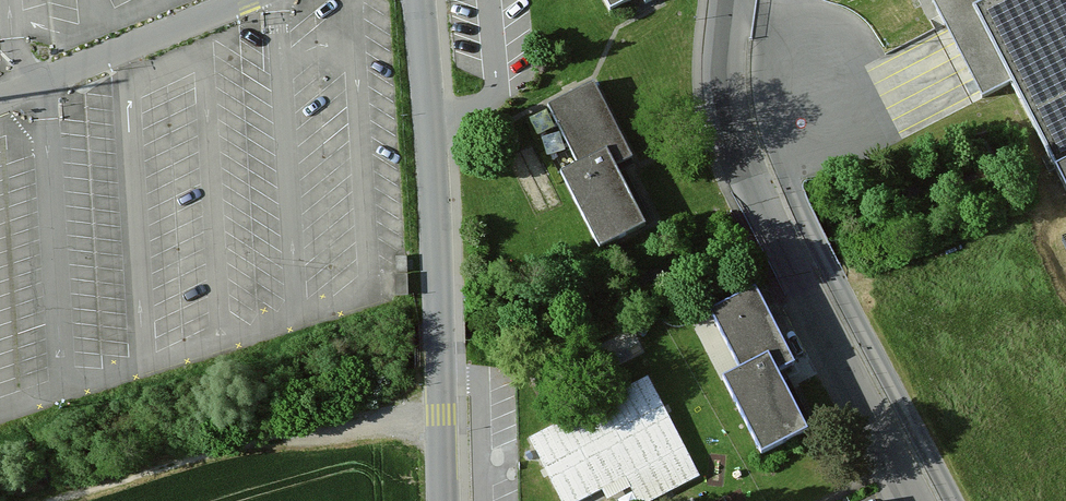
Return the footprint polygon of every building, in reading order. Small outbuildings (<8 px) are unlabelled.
[(611,12),(635,0),(605,0),(611,12)] [(598,94),(552,119),(577,163),(562,171),(606,251),(651,226),(619,168),(634,159),(598,94)] [(1056,177),(1064,195),(1065,198),(1065,172),(1056,177)] [(795,356),(761,292),(723,312),(753,368),(731,380),(768,451),(808,431),(774,367),(795,356)] [(560,500),(574,500),(624,476),(637,500),(655,500),(699,479),(648,379),(528,439),(560,500)]
